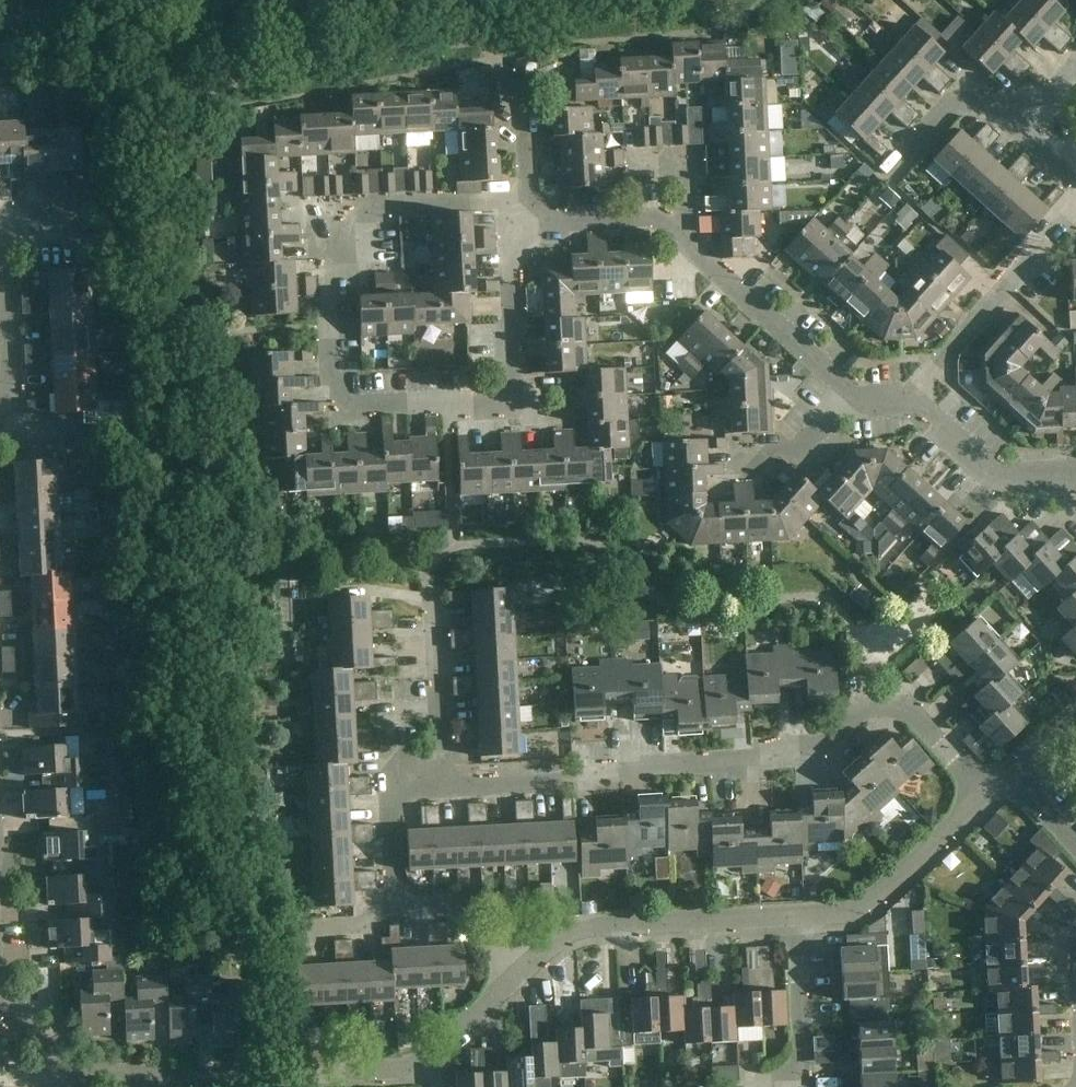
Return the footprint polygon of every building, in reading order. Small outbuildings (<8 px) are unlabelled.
[(801,11),(815,21),(823,11),(809,0),(801,11)] [(1066,46),(1072,40),(1054,23),(1064,12),(1051,0),(1023,0),(1019,4),(1066,46)] [(1023,40),(1032,48),(1042,37),(1060,53),(1066,46),(1019,4),(1004,21),(1003,22),(1023,40)] [(1003,22),(1004,21),(995,13),(979,31),(1025,74),(1032,67),(1014,51),(1023,40),(1003,22)] [(799,46),(798,33),(790,26),(776,28),(778,42),(787,47),(799,46)] [(899,45),(945,87),(952,81),(934,64),(944,53),(915,27),(899,45)] [(1025,74),(979,31),(962,49),(991,76),(1001,64),(1019,80),(1025,74)] [(719,76),(718,77),(718,67),(725,66),(725,62),(726,62),(725,42),(698,44),(700,83),(719,82),(719,76)] [(672,57),(674,84),(700,83),(698,44),(671,45),(672,57)] [(899,45),(883,62),(912,89),(921,78),(939,94),(945,87),(899,45)] [(675,97),(674,84),(672,57),(646,59),(648,98),(649,98),(675,97)] [(646,59),(620,60),(622,100),(641,99),(641,107),(649,107),(649,98),(648,98),(646,59)] [(612,100),(622,100),(620,60),(593,62),(594,81),(575,82),(576,102),(598,101),(598,106),(612,106),(612,100)] [(725,66),(718,67),(718,77),(719,76),(725,76),(725,81),(760,80),(760,79),(759,60),(726,62),(725,62),(725,66)] [(867,80),(914,122),(920,115),(902,99),(912,89),(883,62),(867,80)] [(800,76),(775,78),(775,85),(786,84),(786,88),(801,87),(800,76)] [(708,109),(727,108),(727,107),(766,106),(765,79),(760,79),(760,80),(725,81),(726,98),(707,99),(708,109)] [(867,80),(851,97),(880,124),(890,113),(908,129),(914,122),(867,80)] [(457,91),(430,93),(433,132),(458,131),(458,130),(494,128),(493,109),(458,111),(457,91)] [(575,102),(574,91),(558,92),(559,103),(575,102)] [(430,93),(404,94),(406,133),(433,132),(430,93)] [(378,95),(380,135),(406,133),(404,94),(378,95)] [(352,114),(353,114),(354,136),(355,136),(380,135),(378,95),(351,97),(352,114)] [(870,134),(880,124),(851,97),(835,115),(882,158),(888,150),(870,134)] [(768,132),(766,106),(727,107),(727,108),(727,124),(708,125),(709,135),(768,132)] [(602,134),(603,135),(612,134),(612,124),(593,125),(592,108),(552,110),(554,137),(559,137),(559,136),(602,134)] [(327,116),(329,155),(355,153),(355,136),(354,136),(353,114),(352,114),(327,116)] [(327,116),(300,117),(302,156),(329,155),(327,116)] [(273,119),(274,138),(275,138),(275,143),(283,142),(284,152),(283,152),(283,157),(302,156),(300,117),(273,119)] [(638,128),(650,127),(649,117),(638,118),(638,128)] [(649,117),(650,127),(661,127),(661,117),(649,117)] [(675,122),(676,146),(688,146),(687,126),(676,127),(676,122),(675,122)] [(25,163),(23,133),(24,133),(23,123),(0,125),(0,202),(11,202),(10,170),(8,170),(8,164),(24,163),(25,163)] [(952,177),(994,130),(987,124),(971,142),(960,132),(934,161),(952,177)] [(458,131),(459,157),(499,155),(497,128),(494,128),(458,130),(458,131)] [(651,147),(650,128),(638,129),(639,148),(651,147)] [(661,128),(650,128),(651,147),(662,147),(661,128)] [(786,129),(770,130),(772,180),(788,179),(786,129)] [(53,171),(82,169),(80,130),(51,132),(53,171)] [(952,177),(969,193),(995,164),(984,154),(1001,136),(994,130),(952,177)] [(51,132),(24,133),(23,133),(25,163),(24,163),(25,173),(41,172),(42,200),(55,199),(54,177),(53,171),(51,132)] [(729,143),(729,160),(769,158),(768,132),(709,135),(709,144),(729,143)] [(559,137),(561,163),(623,159),(623,151),(603,152),(603,135),(602,134),(559,136),(559,137)] [(241,140),(242,159),(277,157),(277,152),(283,152),(284,152),(283,142),(275,143),(275,138),(274,138),(241,140)] [(944,148),(937,141),(926,154),(933,160),(944,148)] [(499,155),(459,157),(461,183),(456,184),(457,194),(481,193),(481,182),(500,181),(499,155)] [(995,164),(969,193),(987,209),(1029,162),(1022,156),(1006,173),(995,164)] [(239,186),(297,183),(297,173),(278,174),(277,157),(242,159),(237,159),(239,186)] [(771,184),(769,158),(729,160),(730,176),(711,177),(712,187),(771,184)] [(624,168),(623,159),(561,163),(562,189),(605,187),(604,169),(624,168)] [(987,209),(1004,224),(1030,195),(1019,186),(1036,168),(1029,162),(987,209)] [(431,172),(420,173),(421,192),(432,191),(431,172)] [(421,192),(420,173),(408,173),(409,192),(421,192)] [(382,175),(383,194),(395,193),(394,174),(382,175)] [(356,176),(357,195),(369,195),(368,175),(356,176)] [(54,177),(55,199),(67,199),(66,176),(54,177)] [(318,178),(319,197),(331,196),(330,177),(318,178)] [(331,196),(342,196),(341,177),(330,177),(331,196)] [(239,186),(240,212),(280,210),(279,193),(298,192),(297,183),(239,186)] [(731,196),(732,212),(760,211),(760,212),(772,211),(771,184),(712,187),(712,197),(731,196)] [(1041,205),(1030,195),(1004,224),(1022,241),(1064,194),(1057,187),(1041,205)] [(280,210),(240,212),(241,238),(300,235),(300,225),(280,226),(280,210)] [(760,211),(732,212),(720,212),(722,260),(742,258),(741,239),(761,238),(760,212),(760,211)] [(432,215),(433,242),(495,239),(494,229),(472,230),(471,213),(432,215)] [(804,269),(846,222),(840,217),(827,231),(813,218),(784,251),(804,269)] [(846,222),(804,269),(824,286),(853,254),(840,242),(852,228),(846,222)] [(653,302),(652,281),(651,252),(634,253),(633,234),(622,235),(623,254),(624,254),(626,293),(626,303),(653,302)] [(251,264),(282,262),(282,261),(281,246),(301,245),(300,235),(241,238),(243,265),(251,264)] [(624,254),(623,254),(607,255),(606,235),(597,236),(600,295),(626,293),(624,254)] [(600,295),(597,236),(587,236),(588,256),(571,256),(572,269),(574,296),(600,295)] [(959,267),(969,256),(947,236),(936,248),(941,253),(930,265),(916,252),(909,259),(953,298),(971,278),(959,267)] [(495,249),(495,239),(433,242),(434,268),(474,266),(473,250),(495,249)] [(896,247),(908,257),(915,250),(903,239),(896,247)] [(843,304),(882,260),(875,254),(862,268),(851,257),(853,255),(853,254),(824,286),(830,292),(827,294),(827,298),(838,308),(842,303),(843,304)] [(906,291),(936,318),(953,298),(909,259),(903,266),(917,279),(906,291)] [(882,260),(843,304),(863,322),(889,292),(877,281),(890,267),(882,260)] [(251,264),(253,290),(315,287),(315,277),(295,278),(295,261),(282,261),(282,262),(251,264)] [(572,269),(561,269),(561,264),(542,265),(545,321),(576,319),(575,319),(574,296),(572,269)] [(434,268),(436,294),(436,295),(463,293),(463,294),(498,292),(497,282),(475,283),(474,266),(434,268)] [(45,301),(51,301),(90,299),(89,271),(49,273),(50,286),(45,289),(22,290),(23,302),(45,301)] [(376,297),(359,298),(361,337),(388,336),(385,274),(375,275),(376,297)] [(395,274),(385,274),(388,336),(415,334),(414,326),(412,295),(396,296),(395,274)] [(315,287),(253,290),(254,317),(297,314),(296,297),(316,296),(315,287)] [(898,300),(900,340),(916,339),(936,318),(906,291),(898,300)] [(889,292),(863,322),(884,341),(885,341),(900,340),(898,300),(889,292)] [(463,294),(463,293),(436,295),(436,294),(412,295),(414,326),(470,323),(469,304),(463,304),(463,294)] [(51,301),(52,329),(92,327),(90,299),(51,301)] [(46,314),(45,301),(23,302),(23,315),(46,314)] [(575,302),(576,318),(588,317),(587,302),(575,302)] [(678,367),(685,373),(724,330),(704,312),(678,341),(691,353),(678,367)] [(998,333),(1028,360),(1039,348),(1053,361),(1060,353),(1016,313),(998,333)] [(576,319),(545,321),(546,337),(527,338),(527,348),(586,345),(584,318),(575,319),(576,319)] [(54,357),(93,355),(92,327),(52,329),(53,344),(48,345),(48,357),(54,357)] [(718,377),(721,374),(720,373),(744,347),(743,347),(724,330),(685,373),(692,380),(705,366),(718,377)] [(1028,360),(998,333),(979,355),(980,371),(1020,369),(1028,360)] [(1069,343),(1059,334),(1058,333),(1050,342),(1061,352),(1069,343)] [(427,372),(450,369),(447,342),(424,344),(427,372)] [(720,373),(721,374),(729,381),(769,379),(768,364),(768,363),(746,344),(743,347),(744,347),(720,373)] [(25,346),(26,358),(48,357),(48,345),(25,346)] [(587,371),(586,345),(527,348),(528,358),(547,357),(548,374),(586,372),(586,371),(587,371)] [(294,379),(294,378),(293,363),(312,361),(312,351),(249,354),(250,381),(294,379)] [(54,357),(55,385),(95,383),(93,355),(54,357)] [(49,370),(48,357),(26,358),(26,371),(49,370)] [(586,371),(586,372),(587,388),(568,389),(568,398),(627,396),(625,369),(587,371),(586,371)] [(1020,369),(980,371),(981,387),(1002,406),(1029,377),(1020,369)] [(1052,390),(1053,390),(1062,381),(1054,374),(1041,388),(1029,377),(1002,406),(1021,424),(1052,390)] [(309,378),(294,378),(294,379),(250,381),(252,408),(264,407),(291,405),(290,389),(309,388),(309,378)] [(711,399),(711,408),(770,406),(769,379),(729,381),(730,398),(711,399)] [(96,402),(95,383),(55,385),(56,400),(28,402),(28,415),(83,412),(84,425),(100,424),(109,414),(108,401),(96,402)] [(1059,389),(1060,394),(1062,428),(1063,428),(1075,428),(1075,388),(1059,389)] [(1060,394),(1049,394),(1053,390),(1052,390),(1021,424),(1034,435),(1063,433),(1063,428),(1062,428),(1060,394)] [(662,392),(661,419),(679,419),(680,393),(662,392)] [(627,396),(568,398),(569,408),(588,407),(589,423),(628,422),(628,420),(627,396)] [(323,403),(291,405),(264,407),(265,433),(305,431),(304,414),(323,413),(323,403)] [(731,417),(732,434),(772,432),(770,406),(711,408),(712,418),(731,417)] [(409,439),(409,443),(410,443),(412,482),(439,481),(436,418),(425,419),(426,438),(409,439)] [(628,422),(589,423),(590,443),(595,442),(605,441),(606,449),(610,449),(614,449),(614,459),(630,459),(629,448),(639,437),(638,420),(628,420),(628,422)] [(386,484),(387,483),(412,482),(410,443),(409,443),(394,444),(392,424),(382,425),(384,453),(386,484)] [(305,431),(265,433),(267,460),(286,459),(286,458),(291,458),(290,450),(300,449),(300,450),(306,450),(305,431)] [(566,490),(563,431),(553,432),(554,451),(538,452),(540,491),(566,490)] [(563,431),(566,490),(593,489),(593,484),(612,483),(610,449),(606,449),(605,441),(595,442),(596,449),(574,450),(573,431),(563,431)] [(540,491),(538,452),(521,453),(521,433),(511,434),(514,493),(540,491)] [(357,435),(360,493),(387,492),(387,483),(386,484),(384,453),(368,453),(367,434),(357,435)] [(514,493),(511,434),(501,434),(502,454),(486,455),(488,494),(514,493)] [(348,454),(332,455),(334,495),(360,493),(357,435),(347,435),(348,454)] [(308,491),(307,491),(307,496),(334,495),(332,455),(331,436),(321,436),(322,456),(306,456),(308,491)] [(488,494),(486,455),(469,455),(468,436),(458,437),(461,495),(488,494)] [(707,450),(726,449),(726,439),(663,442),(665,469),(708,467),(708,466),(707,450)] [(288,492),(307,491),(308,491),(306,456),(300,457),(300,450),(300,449),(290,450),(291,458),(286,458),(286,459),(288,492)] [(886,450),(870,451),(872,490),(881,498),(908,469),(886,450)] [(864,499),(872,490),(870,451),(855,452),(854,452),(835,473),(864,499)] [(818,492),(796,473),(782,460),(775,468),(790,481),(779,493),(808,519),(825,500),(826,500),(817,493),(818,492)] [(17,492),(57,490),(55,462),(16,464),(17,492)] [(723,465),(708,466),(708,467),(665,469),(666,495),(705,494),(704,477),(724,476),(723,465)] [(881,524),(888,530),(927,487),(908,469),(881,498),(894,510),(881,524)] [(835,473),(818,492),(817,493),(826,500),(825,500),(861,532),(868,525),(853,512),(864,499),(835,473)] [(12,493),(11,480),(0,481),(0,493),(12,493)] [(735,504),(718,505),(720,544),(746,543),(743,484),(734,485),(735,504)] [(746,543),(772,541),(771,502),(754,503),(753,484),(743,484),(746,543)] [(947,504),(927,487),(888,530),(895,537),(908,523),(920,534),(947,504)] [(17,492),(19,520),(58,518),(57,490),(17,492)] [(12,493),(0,493),(0,506),(12,505),(12,493)] [(779,493),(771,502),(772,541),(789,540),(808,519),(779,493)] [(668,524),(680,534),(706,506),(705,494),(666,495),(667,524),(668,524)] [(967,522),(947,504),(920,534),(933,545),(920,559),(927,566),(967,522)] [(718,505),(706,506),(680,534),(691,545),(720,544),(718,505)] [(594,510),(584,510),(585,521),(595,520),(594,510)] [(1017,536),(1016,536),(1003,547),(993,536),(1009,521),(1002,514),(973,541),(975,544),(959,559),(977,579),(981,575),(980,575),(1006,551),(1003,548),(1017,536)] [(414,531),(414,530),(413,517),(402,518),(404,532),(414,531)] [(15,548),(20,548),(60,546),(58,518),(19,520),(20,536),(0,537),(0,549),(15,548)] [(1010,582),(1023,571),(1036,559),(1033,556),(1047,544),(1046,543),(1033,555),(1023,543),(1039,529),(1032,521),(1016,536),(1017,536),(1003,548),(1006,551),(980,575),(981,575),(994,564),(1010,582)] [(1023,571),(1010,582),(1011,583),(1023,571),(1040,590),(1075,557),(1066,565),(1053,551),(1069,536),(1062,529),(1046,543),(1047,544),(1033,556),(1036,559),(1023,571)] [(22,576),(32,576),(61,574),(61,573),(60,546),(20,548),(22,576)] [(15,548),(0,549),(0,562),(15,561),(15,548)] [(1057,609),(1075,592),(1075,557),(1040,590),(1041,590),(1053,579),(1070,597),(1057,608),(1057,609)] [(289,566),(289,581),(302,581),(301,565),(289,566)] [(61,574),(32,576),(33,603),(72,601),(71,573),(61,573),(61,574)] [(898,577),(888,588),(898,597),(908,586),(898,577)] [(859,583),(848,594),(847,595),(865,611),(876,598),(859,583)] [(473,601),(474,615),(513,613),(512,589),(449,592),(449,602),(473,601)] [(22,604),(22,591),(0,592),(0,605),(22,604)] [(1062,639),(1075,628),(1075,627),(1075,592),(1057,609),(1074,627),(1062,639)] [(330,599),(331,623),(394,620),(393,610),(369,612),(369,597),(330,599)] [(33,603),(35,631),(74,629),(72,601),(33,603)] [(22,604),(0,605),(0,614),(0,618),(23,616),(22,604)] [(514,637),(513,613),(474,615),(475,630),(451,631),(451,640),(514,637)] [(954,680),(1001,638),(997,641),(977,619),(950,643),(964,659),(948,673),(954,680)] [(332,646),(371,644),(370,630),(394,629),(394,620),(331,623),(332,646)] [(1075,628),(1062,639),(1075,655),(1075,627),(1075,628)] [(75,657),(74,629),(35,631),(35,646),(2,648),(2,661),(75,657)] [(476,648),(476,662),(515,660),(514,637),(451,640),(452,649),(476,648)] [(987,684),(975,696),(988,685),(991,687),(1017,664),(997,642),(1001,639),(1001,638),(954,680),(961,687),(977,673),(987,684)] [(332,646),(333,669),(333,670),(351,669),(352,670),(397,667),(396,658),(372,659),(371,644),(332,646)] [(790,648),(792,682),(807,681),(808,701),(836,699),(836,705),(837,704),(834,652),(806,654),(806,647),(790,648)] [(777,683),(792,682),(790,648),(774,648),(775,655),(747,657),(749,704),(778,702),(777,683)] [(37,671),(38,687),(77,685),(75,657),(2,661),(3,673),(37,671)] [(749,704),(747,657),(746,657),(747,669),(732,670),(732,677),(704,679),(707,726),(707,735),(708,735),(708,726),(736,724),(735,705),(749,704)] [(517,684),(515,660),(476,662),(477,677),(453,678),(454,687),(517,684)] [(632,660),(616,661),(618,696),(633,695),(634,721),(661,720),(660,713),(662,713),(660,666),(632,667),(632,660)] [(618,696),(616,661),(600,662),(601,669),(572,671),(575,723),(576,723),(576,718),(604,716),(603,697),(618,696)] [(993,715),(995,718),(1021,695),(1005,676),(1017,665),(1017,664),(991,687),(988,685),(975,696),(959,710),(965,718),(981,703),(992,715),(979,727),(980,727),(993,715)] [(707,735),(707,726),(704,679),(704,684),(701,684),(701,679),(697,675),(683,676),(680,681),(680,685),(677,685),(676,677),(661,678),(661,666),(660,666),(662,713),(677,712),(678,732),(706,730),(707,735)] [(312,670),(314,695),(377,691),(376,682),(352,683),(352,670),(351,669),(333,670),(333,669),(312,670)] [(116,673),(117,683),(129,682),(128,672),(116,673)] [(129,691),(129,682),(117,683),(117,686),(121,690),(124,692),(129,691)] [(86,684),(77,685),(38,687),(38,702),(30,703),(31,729),(88,726),(86,684)] [(478,695),(479,710),(518,707),(517,684),(454,687),(454,696),(478,695)] [(315,718),(354,716),(353,702),(377,700),(377,691),(314,695),(315,718)] [(979,727),(963,741),(970,749),(986,734),(1000,750),(1026,726),(1009,707),(1022,695),(1021,695),(995,718),(993,715),(980,727),(979,727)] [(456,725),(456,734),(519,731),(518,707),(479,710),(480,724),(456,725)] [(315,718),(316,742),(379,739),(379,729),(355,731),(354,716),(315,718)] [(520,755),(519,731),(456,734),(457,744),(481,742),(481,757),(520,755)] [(861,750),(899,792),(896,788),(916,770),(921,775),(933,764),(910,739),(898,749),(885,735),(865,754),(861,750)] [(346,764),(346,765),(357,764),(356,749),(380,748),(379,739),(316,742),(318,765),(318,766),(346,764)] [(52,774),(52,790),(68,789),(86,788),(84,759),(66,760),(66,745),(22,747),(24,776),(52,774)] [(609,748),(593,748),(594,766),(610,765),(609,748)] [(842,807),(848,801),(866,821),(871,826),(883,816),(878,811),(899,792),(861,750),(860,751),(866,758),(846,777),(859,791),(843,806),(842,794),(841,794),(842,807)] [(111,765),(112,784),(130,783),(128,766),(124,766),(124,764),(111,765)] [(307,766),(308,790),(371,786),(371,777),(347,779),(346,765),(346,764),(318,766),(318,765),(307,766)] [(308,790),(310,813),(349,811),(348,797),(372,796),(371,786),(308,790)] [(56,833),(88,832),(92,831),(91,815),(70,816),(68,789),(52,790),(24,791),(26,819),(55,818),(56,833)] [(625,820),(627,867),(628,879),(627,855),(642,854),(642,848),(669,846),(669,850),(670,850),(667,793),(666,793),(667,799),(638,800),(639,820),(625,820)] [(668,793),(667,793),(670,850),(698,849),(698,856),(713,855),(714,867),(712,820),(697,821),(696,801),(668,803),(668,793)] [(871,826),(866,821),(848,801),(842,807),(841,794),(813,795),(814,815),(799,815),(802,862),(802,850),(817,849),(816,842),(844,841),(865,822),(870,827),(871,826)] [(564,823),(549,824),(552,863),(576,861),(572,799),(562,799),(564,823)] [(517,826),(502,826),(504,865),(528,864),(524,801),(515,802),(517,826)] [(524,801),(528,864),(552,863),(549,824),(535,825),(534,801),(524,801)] [(487,803),(477,804),(481,867),(504,865),(502,826),(488,827),(487,803)] [(470,828),(455,829),(457,868),(481,867),(477,804),(468,804),(470,828)] [(434,869),(430,806),(421,807),(422,831),(407,832),(409,871),(434,869)] [(439,806),(430,806),(434,869),(457,868),(455,829),(441,830),(439,806)] [(310,813),(311,837),(374,833),(373,824),(349,826),(349,811),(310,813)] [(771,836),(757,837),(758,872),(774,871),(774,864),(802,862),(799,815),(770,817),(771,836)] [(743,873),(758,872),(757,837),(742,838),(741,819),(712,820),(714,867),(742,866),(743,873)] [(628,879),(627,867),(625,820),(596,822),(597,841),(582,842),(584,877),(600,876),(599,869),(626,867),(627,879),(628,879)] [(75,876),(90,875),(108,874),(106,847),(89,848),(88,832),(56,833),(44,834),(44,839),(38,839),(39,857),(43,857),(43,860),(45,860),(46,862),(74,861),(75,876)] [(374,833),(311,837),(312,860),(351,858),(350,844),(374,843),(374,833)] [(1056,902),(1062,895),(1054,887),(1067,873),(1039,848),(1023,866),(1051,891),(1047,895),(1056,902)] [(312,860),(313,884),(377,881),(376,871),(352,873),(351,858),(312,860)] [(1051,891),(1023,866),(1007,883),(1035,909),(1047,895),(1051,891)] [(67,919),(67,920),(92,919),(114,918),(113,893),(91,894),(90,875),(75,876),(46,877),(48,906),(78,904),(78,918),(67,919)] [(377,881),(313,884),(315,908),(354,906),(353,891),(377,890),(377,881)] [(984,909),(1023,922),(1035,909),(1007,883),(984,909)] [(1064,910),(1067,906),(1070,902),(1062,895),(1056,902),(1064,910)] [(1023,922),(984,909),(986,943),(1024,941),(1023,922)] [(833,975),(889,972),(885,916),(868,927),(868,934),(846,935),(847,936),(851,936),(852,948),(841,948),(842,964),(832,965),(833,975)] [(67,964),(106,962),(123,961),(122,955),(111,956),(110,931),(93,932),(92,919),(67,920),(49,921),(50,949),(72,947),(73,962),(67,963),(67,964)] [(417,988),(441,986),(437,923),(428,924),(430,948),(415,949),(417,988)] [(447,923),(437,923),(441,986),(465,985),(463,946),(448,947),(447,923)] [(391,938),(394,989),(417,988),(415,949),(401,949),(400,925),(390,926),(390,938),(391,938)] [(383,962),(369,963),(371,1002),(395,1001),(394,989),(391,938),(390,938),(382,938),(383,962)] [(336,965),(321,966),(324,1005),(347,1003),(344,940),(335,941),(336,965)] [(353,940),(344,940),(347,1003),(371,1002),(369,963),(354,964),(353,940)] [(1024,941),(986,943),(987,966),(1025,964),(1025,969),(1036,969),(1036,959),(1025,959),(1024,941)] [(299,1006),(324,1005),(321,966),(307,967),(306,943),(296,943),(299,1006)] [(1047,968),(1047,963),(1046,958),(1036,959),(1036,969),(1047,968)] [(106,962),(106,971),(92,972),(93,992),(80,992),(82,1036),(111,1035),(109,1005),(123,1004),(124,1011),(125,1011),(124,998),(123,961),(106,962)] [(1025,964),(987,966),(988,991),(997,990),(997,989),(1026,988),(1026,987),(1025,969),(1025,964)] [(737,1029),(762,1027),(759,968),(739,970),(740,993),(735,993),(737,1042),(738,1042),(737,1029)] [(766,968),(759,968),(762,1027),(788,1026),(786,991),(770,992),(769,971),(766,968)] [(855,1000),(856,1012),(886,1010),(891,1010),(889,972),(833,975),(833,985),(843,984),(843,1001),(855,1000)] [(632,1011),(620,1011),(622,1042),(634,1041),(635,1045),(661,1044),(660,1033),(657,974),(657,984),(647,985),(648,999),(632,999),(632,1011)] [(686,1045),(684,1009),(684,996),(668,997),(667,976),(664,974),(657,974),(660,1033),(685,1031),(685,1045),(686,1045)] [(168,1020),(169,1020),(168,985),(167,976),(137,978),(137,997),(124,998),(125,1011),(126,1042),(155,1040),(154,1013),(168,1013),(168,1020)] [(168,985),(169,1020),(170,1039),(174,1039),(174,1045),(193,1044),(193,1038),(196,1038),(195,1021),(200,1020),(199,1012),(213,1011),(212,992),(211,976),(185,977),(185,985),(168,985)] [(212,992),(213,1011),(214,1046),(241,1045),(240,1028),(244,1028),(244,1019),(257,1019),(255,983),(229,984),(229,992),(212,992)] [(684,996),(684,1009),(686,1045),(712,1043),(708,984),(701,985),(698,988),(699,1009),(685,1009),(684,996)] [(709,984),(708,984),(712,1043),(737,1042),(735,993),(734,994),(734,1007),(720,1007),(719,998),(710,998),(709,984)] [(997,989),(997,990),(998,1013),(1036,1011),(1036,1016),(1047,1015),(1047,1005),(1036,1006),(1035,987),(1026,987),(1026,988),(997,989)] [(621,1042),(622,1042),(620,1011),(608,1012),(607,999),(581,1001),(582,1006),(585,1063),(609,1062),(609,1066),(622,1066),(621,1042)] [(585,1063),(582,1006),(581,1001),(582,1019),(556,1020),(557,1043),(558,1043),(560,1078),(560,1064),(585,1063)] [(1058,1015),(1058,1010),(1058,1005),(1047,1005),(1047,1015),(1058,1015)] [(886,1010),(856,1012),(856,1025),(858,1025),(859,1041),(837,1042),(835,1045),(835,1052),(895,1048),(893,1022),(887,1022),(886,1010)] [(1036,1011),(998,1013),(1000,1036),(1037,1035),(1036,1016),(1036,1011)] [(532,1035),(535,1086),(550,1086),(550,1078),(560,1078),(558,1043),(557,1043),(542,1043),(542,1034),(532,1035)] [(532,1035),(531,1035),(532,1048),(523,1048),(523,1057),(508,1058),(509,1086),(535,1086),(532,1035)] [(1037,1035),(1000,1036),(1001,1060),(1039,1058),(1039,1063),(1050,1062),(1049,1053),(1038,1053),(1037,1035)] [(859,1061),(860,1076),(896,1074),(895,1048),(835,1052),(836,1059),(839,1062),(859,1061)] [(508,1058),(507,1058),(508,1071),(493,1072),(492,1051),(489,1049),(481,1050),(483,1086),(509,1086),(508,1058)] [(481,1050),(474,1050),(472,1053),(473,1074),(457,1074),(457,1086),(483,1086),(481,1050)] [(1061,1062),(1060,1057),(1060,1052),(1049,1053),(1050,1062),(1061,1062)] [(1039,1058),(1001,1060),(1002,1084),(1040,1082),(1039,1063),(1039,1058)] [(740,1081),(739,1066),(713,1068),(714,1083),(740,1081)] [(896,1074),(860,1076),(861,1086),(897,1086),(896,1074)]
